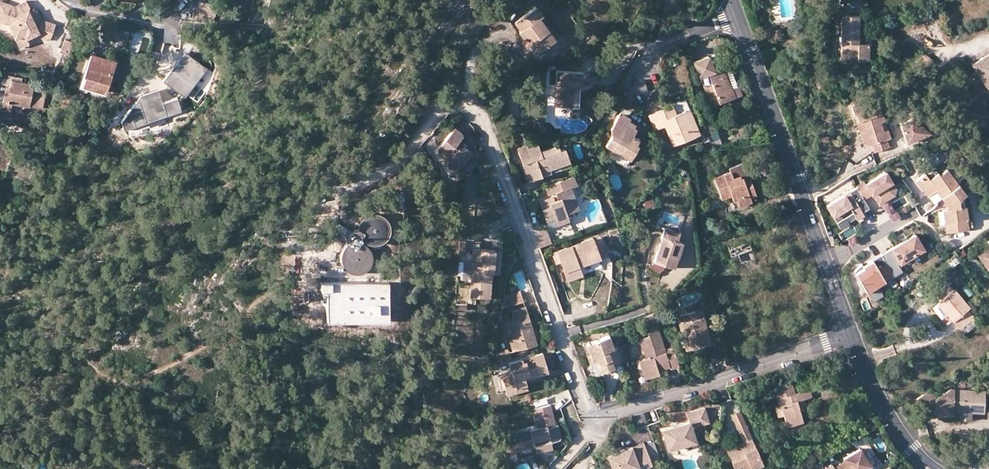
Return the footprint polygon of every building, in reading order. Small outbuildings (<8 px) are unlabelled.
[(27,13),(30,11),(31,8),(28,1),(16,6),(1,0),(0,0),(0,19),(10,23),(16,37),(25,33),(27,38),(27,37),(33,35),(52,41),(57,25),(43,20),(39,12),(29,16),(27,13)] [(196,22),(210,23),(215,14),(216,3),(198,2),(196,22)] [(526,38),(529,36),(534,42),(531,44),(537,52),(554,39),(538,18),(542,15),(535,7),(515,22),(521,30),(518,32),(524,40),(526,38)] [(858,16),(840,16),(840,55),(856,56),(856,61),(869,61),(868,44),(859,44),(854,44),(854,40),(858,40),(858,16)] [(27,38),(25,33),(16,37),(21,47),(30,43),(27,37),(27,38)] [(62,51),(71,54),(75,42),(66,39),(62,51)] [(210,67),(190,51),(168,79),(188,94),(210,67)] [(116,62),(92,54),(86,75),(87,76),(84,84),(107,92),(116,62)] [(924,54),(916,64),(925,70),(933,61),(924,54)] [(971,65),(985,86),(988,88),(988,54),(971,65)] [(739,95),(728,65),(713,70),(708,55),(693,61),(698,75),(699,75),(710,105),(733,97),(739,95)] [(582,71),(555,69),(553,105),(569,107),(571,84),(581,85),(582,71)] [(82,90),(84,84),(87,76),(86,75),(82,74),(78,89),(82,90)] [(689,87),(695,85),(693,75),(686,77),(689,87)] [(11,109),(12,102),(44,108),(48,84),(39,82),(38,85),(12,80),(11,87),(10,93),(5,92),(2,107),(11,109)] [(182,110),(178,97),(166,100),(162,91),(143,95),(125,122),(127,130),(182,110)] [(858,131),(862,129),(867,144),(868,146),(871,145),(873,153),(889,147),(887,140),(891,139),(888,130),(884,132),(881,123),(885,121),(882,113),(880,113),(875,100),(865,103),(864,102),(851,105),(854,115),(856,115),(858,121),(855,122),(858,131)] [(542,122),(544,105),(536,104),(534,122),(542,122)] [(685,110),(675,113),(671,115),(667,107),(649,115),(655,129),(664,126),(672,145),(696,135),(685,110)] [(688,108),(685,110),(696,135),(699,133),(688,108)] [(635,144),(637,139),(631,136),(635,128),(633,126),(634,123),(628,120),(629,117),(620,112),(610,129),(611,135),(605,146),(620,154),(616,161),(625,166),(636,146),(635,144)] [(933,124),(922,115),(901,124),(909,142),(940,129),(933,124)] [(713,147),(723,145),(714,124),(706,127),(713,147)] [(472,153),(469,147),(460,140),(464,135),(463,130),(456,126),(440,149),(443,155),(451,160),(459,166),(463,165),(472,153)] [(863,146),(867,144),(862,129),(858,131),(863,146)] [(540,151),(537,143),(527,147),(526,144),(517,147),(529,180),(541,175),(539,168),(567,158),(563,148),(559,150),(558,146),(555,147),(554,146),(540,151)] [(539,168),(541,175),(570,165),(567,158),(539,168)] [(459,166),(451,160),(451,169),(459,166)] [(749,179),(743,180),(742,176),(747,174),(743,162),(728,168),(729,170),(713,177),(721,199),(731,195),(733,200),(736,199),(739,206),(751,201),(749,197),(755,194),(749,179)] [(927,196),(935,191),(945,205),(945,210),(942,210),(944,223),(940,223),(940,231),(945,231),(945,233),(968,229),(965,207),(959,208),(958,200),(966,195),(947,170),(939,176),(938,174),(929,180),(925,174),(915,181),(927,196)] [(864,182),(856,187),(864,199),(873,193),(879,202),(893,193),(897,190),(885,173),(866,186),(864,182)] [(577,209),(569,187),(575,185),(571,175),(545,185),(548,195),(555,193),(556,195),(539,201),(546,220),(555,217),(557,224),(569,220),(566,213),(577,209)] [(856,187),(827,205),(837,222),(853,212),(857,218),(870,210),(864,199),(856,187)] [(363,238),(366,240),(369,242),(373,243),(376,242),(380,242),(383,240),(387,237),(389,233),(390,230),(390,225),(389,221),(387,218),(385,215),(382,213),(379,212),(375,211),(371,211),(367,213),(364,215),(361,218),(360,222),(359,224),(359,226),(352,228),(348,226),(345,232),(349,234),(349,242),(348,243),(345,245),(343,248),(342,250),(342,253),(342,258),(343,261),(344,264),(347,267),(352,269),(356,270),(360,270),(364,269),(368,266),(370,264),(372,260),(373,256),(373,252),(372,249),(370,245),(367,243),(365,241),(362,240),(360,240),(362,236),(363,238)] [(546,220),(549,228),(557,224),(555,217),(546,220)] [(678,231),(664,227),(653,261),(673,267),(681,241),(676,240),(678,231)] [(546,229),(536,231),(538,242),(548,240),(546,229)] [(914,235),(883,255),(895,276),(903,272),(898,264),(923,248),(914,235)] [(581,275),(578,265),(606,255),(599,237),(593,239),(592,237),(552,252),(556,262),(561,261),(568,280),(581,275)] [(749,244),(731,250),(735,263),(753,258),(749,244)] [(988,268),(988,265),(982,256),(988,251),(988,247),(988,246),(976,255),(986,270),(988,268)] [(493,249),(472,248),(472,264),(471,284),(470,296),(488,297),(490,272),(493,273),(493,249)] [(952,267),(960,261),(955,254),(947,259),(952,267)] [(895,276),(883,255),(856,271),(868,292),(895,276)] [(471,284),(472,264),(464,264),(463,283),(471,284)] [(388,325),(389,283),(321,282),(321,294),(329,294),(329,325),(388,325)] [(937,303),(937,304),(959,330),(974,317),(968,310),(969,308),(954,289),(952,290),(948,284),(934,296),(939,301),(937,303)] [(522,301),(519,291),(503,296),(501,308),(522,301)] [(939,301),(934,296),(925,303),(930,309),(937,304),(937,303),(939,301)] [(512,340),(515,350),(536,343),(525,306),(512,310),(514,317),(512,318),(513,322),(509,324),(511,331),(509,331),(512,340)] [(701,309),(676,316),(685,350),(709,343),(701,309)] [(648,328),(656,324),(653,313),(644,316),(648,328)] [(672,349),(664,351),(658,331),(647,335),(648,337),(639,340),(645,359),(641,360),(647,379),(658,375),(655,365),(657,365),(658,368),(667,365),(668,368),(677,365),(672,349)] [(608,335),(586,343),(592,361),(597,360),(601,372),(613,367),(612,363),(607,349),(613,347),(608,335)] [(586,343),(582,345),(588,363),(592,361),(586,343)] [(612,363),(621,360),(616,346),(613,347),(607,349),(612,363)] [(525,383),(524,379),(547,372),(542,353),(507,363),(509,370),(500,373),(505,389),(525,383)] [(641,360),(638,361),(643,380),(647,379),(641,360)] [(773,406),(777,416),(783,415),(785,423),(800,418),(798,411),(796,406),(802,405),(804,404),(803,399),(811,396),(808,388),(794,392),(790,381),(773,386),(778,405),(773,406)] [(505,389),(506,395),(527,389),(525,383),(505,389)] [(916,399),(922,409),(935,409),(936,399),(931,390),(916,399)] [(985,391),(951,390),(945,393),(944,412),(944,415),(952,415),(952,418),(971,419),(971,411),(984,411),(985,391)] [(945,393),(936,399),(935,409),(935,412),(944,412),(945,393)] [(517,451),(533,446),(541,444),(542,450),(551,448),(549,442),(558,439),(559,438),(559,436),(556,424),(554,425),(549,405),(532,409),(537,428),(513,434),(517,451)] [(506,413),(504,406),(495,409),(497,415),(506,413)] [(686,420),(687,423),(661,430),(666,450),(694,442),(693,437),(690,428),(702,424),(707,423),(703,408),(690,412),(691,419),(686,420)] [(762,463),(737,410),(730,413),(742,441),(740,441),(742,446),(739,448),(738,445),(737,445),(725,451),(733,468),(740,464),(747,461),(751,468),(762,463)] [(785,423),(787,427),(802,422),(800,418),(785,423)] [(513,434),(506,436),(510,452),(517,451),(513,434)] [(533,446),(534,452),(542,450),(541,444),(533,446)] [(643,444),(631,448),(630,446),(620,450),(621,452),(617,454),(614,452),(606,455),(611,468),(630,468),(637,466),(644,464),(645,466),(651,464),(643,444)] [(869,464),(859,448),(842,458),(844,461),(834,468),(861,468),(869,464)]
